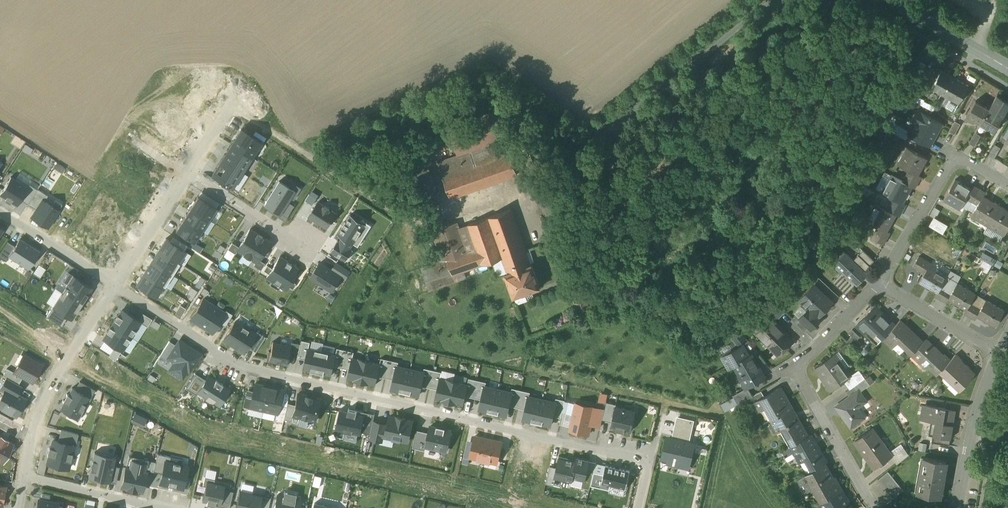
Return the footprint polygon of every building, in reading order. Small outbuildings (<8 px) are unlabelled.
[(969,86),(941,71),(931,89),(959,104),(969,86)] [(981,124),(994,132),(1003,117),(1002,116),(1005,112),(1006,112),(1007,108),(1007,102),(997,96),(989,109),(981,124)] [(989,109),(976,101),(966,118),(974,123),(975,121),(981,124),(989,109)] [(452,198),(519,176),(497,109),(448,125),(457,155),(440,161),(452,198)] [(942,123),(922,112),(921,113),(917,111),(912,119),(916,122),(909,135),(929,146),(942,123)] [(961,125),(955,121),(949,132),(955,135),(961,125)] [(908,130),(894,123),(890,131),(903,139),(908,130)] [(260,142),(240,129),(230,144),(251,157),(260,142)] [(981,136),(975,133),(969,144),(975,147),(981,136)] [(241,172),(251,157),(230,144),(221,159),(241,172)] [(426,197),(436,194),(422,145),(411,148),(426,197)] [(1001,148),(995,145),(989,155),(995,158),(1001,148)] [(927,159),(909,149),(905,155),(903,154),(897,164),(910,171),(917,175),(920,169),(919,169),(921,165),(923,166),(927,159)] [(231,187),(241,172),(221,159),(211,174),(231,187)] [(917,175),(910,171),(904,182),(911,187),(914,188),(921,177),(917,175)] [(11,176),(0,193),(0,194),(17,205),(20,199),(28,187),(11,176)] [(904,182),(893,177),(889,184),(887,182),(881,193),(894,200),(895,199),(901,203),(905,197),(904,197),(906,193),(907,194),(911,187),(904,182)] [(917,186),(926,190),(929,182),(920,179),(917,186)] [(962,183),(955,179),(945,196),(952,200),(950,203),(960,209),(967,195),(971,189),(962,184),(962,183)] [(294,190),(279,181),(264,204),(279,213),(287,201),(294,190)] [(28,187),(20,199),(28,203),(37,189),(30,184),(28,187)] [(971,189),(967,195),(974,199),(980,189),(973,185),(971,189)] [(37,189),(28,203),(37,209),(43,199),(44,200),(47,195),(37,189)] [(986,192),(980,189),(974,199),(979,202),(983,196),(986,192)] [(198,196),(190,207),(208,219),(216,207),(198,196)] [(992,201),(983,196),(979,202),(971,216),(981,222),(983,219),(990,223),(1000,205),(993,201),(992,201)] [(44,200),(43,199),(37,209),(32,216),(48,226),(58,209),(44,200)] [(339,211),(316,199),(307,215),(329,228),(339,211)] [(901,203),(895,199),(894,200),(888,210),(896,215),(899,216),(905,205),(901,203)] [(293,205),(287,201),(279,213),(286,218),(293,205)] [(888,210),(878,205),(874,212),(872,210),(866,221),(879,228),(879,227),(886,231),(890,225),(889,225),(891,222),(892,223),(896,215),(888,210)] [(1000,205),(990,223),(995,226),(994,229),(1004,235),(1007,228),(1007,210),(1007,209),(1000,205)] [(190,207),(183,219),(201,230),(208,219),(190,207)] [(539,289),(511,209),(488,217),(503,258),(508,273),(502,275),(510,299),(539,289)] [(369,225),(351,214),(338,234),(341,236),(338,240),(331,251),(346,261),(353,249),(351,247),(354,242),(357,244),(369,225)] [(503,258),(488,217),(459,228),(456,221),(430,230),(441,259),(420,267),(427,285),(503,258)] [(932,217),(928,227),(943,233),(948,224),(932,217)] [(194,242),(201,230),(183,219),(176,230),(194,242)] [(879,228),(873,239),(884,245),(890,233),(886,231),(879,227),(879,228)] [(247,256),(258,238),(249,233),(238,250),(247,256)] [(166,238),(159,249),(178,261),(185,250),(166,238)] [(266,244),(258,238),(247,256),(255,261),(266,244)] [(19,241),(9,257),(30,270),(40,254),(19,241)] [(158,257),(154,263),(172,274),(179,263),(178,261),(159,249),(155,255),(158,257)] [(854,260),(844,251),(833,262),(842,272),(833,281),(845,293),(855,284),(857,285),(868,273),(866,272),(871,266),(870,265),(874,261),(863,250),(854,260)] [(982,252),(980,258),(983,260),(979,269),(988,273),(995,258),(982,252)] [(919,256),(913,267),(924,274),(929,266),(929,267),(931,264),(919,256)] [(267,265),(264,270),(269,273),(267,277),(285,288),(287,285),(292,288),(295,284),(290,281),(298,268),(280,257),(272,269),(267,265)] [(337,262),(331,270),(341,277),(345,279),(350,271),(337,262)] [(148,266),(144,272),(163,284),(165,285),(172,274),(154,263),(151,268),(148,266)] [(320,263),(311,277),(332,290),(341,277),(331,270),(320,263)] [(33,274),(41,277),(45,267),(36,264),(33,274)] [(818,275),(808,266),(803,272),(808,276),(813,281),(818,275)] [(929,267),(929,266),(924,274),(919,283),(931,289),(931,288),(937,292),(937,293),(938,293),(942,286),(947,277),(929,267)] [(163,284),(144,272),(136,284),(155,296),(163,284)] [(808,276),(803,272),(798,277),(803,281),(808,276)] [(92,287),(73,275),(62,292),(81,304),(92,287)] [(813,281),(808,276),(803,281),(808,286),(813,281)] [(976,294),(958,283),(952,292),(948,299),(949,300),(956,304),(957,303),(967,309),(971,303),(976,294)] [(832,303),(814,285),(800,300),(809,309),(818,317),(819,317),(832,303)] [(952,292),(942,286),(938,293),(936,297),(947,303),(949,300),(948,299),(952,292)] [(583,291),(571,295),(577,313),(589,309),(583,291)] [(81,304),(62,292),(53,307),(67,316),(72,319),(81,304)] [(224,312),(204,299),(192,318),(212,331),(218,321),(224,312)] [(1005,310),(986,300),(981,309),(977,316),(978,316),(985,320),(986,320),(996,326),(1005,310)] [(785,312),(774,302),(761,311),(766,316),(769,313),(775,319),(777,320),(785,312)] [(981,309),(971,303),(967,309),(967,310),(965,313),(976,320),(978,316),(977,316),(981,309)] [(67,316),(53,307),(47,316),(61,325),(67,316)] [(895,326),(881,314),(874,308),(856,326),(864,333),(870,328),(882,339),(883,339),(895,326)] [(226,309),(224,312),(218,321),(225,325),(233,314),(226,309)] [(801,318),(800,318),(801,319),(809,327),(811,329),(821,319),(819,317),(818,317),(809,309),(801,318)] [(139,319),(127,312),(118,326),(132,335),(141,321),(139,319)] [(139,319),(141,321),(148,325),(152,318),(143,313),(139,319)] [(783,333),(772,322),(775,319),(769,313),(766,316),(757,325),(760,328),(757,332),(777,352),(784,346),(786,348),(793,341),(784,332),(783,333)] [(801,318),(797,314),(792,319),(797,324),(801,319),(800,318),(801,318)] [(809,327),(801,319),(797,324),(805,331),(809,327)] [(913,332),(900,320),(895,326),(883,339),(893,348),(901,339),(904,342),(913,332)] [(255,333),(236,321),(225,339),(244,351),(247,345),(255,333)] [(132,335),(118,326),(108,342),(115,346),(121,350),(122,351),(132,335)] [(746,338),(738,327),(729,333),(734,340),(736,338),(740,343),(746,338)] [(256,331),(255,333),(247,345),(255,351),(265,336),(256,331)] [(919,337),(910,347),(915,352),(924,342),(919,337)] [(943,355),(927,339),(924,342),(915,352),(912,354),(921,362),(923,360),(938,374),(941,371),(950,360),(944,354),(943,355)] [(198,352),(179,340),(170,355),(176,359),(189,367),(198,352)] [(305,360),(308,348),(310,342),(302,340),(298,358),(305,360)] [(292,346),(272,341),(268,361),(288,365),(292,346)] [(743,345),(723,357),(729,368),(734,365),(749,356),(743,345)] [(121,350),(115,346),(108,356),(115,360),(121,350)] [(303,369),(317,372),(322,351),(308,348),(305,360),(303,369)] [(349,369),(352,357),(353,352),(338,348),(336,354),(334,365),(349,369)] [(322,351),(317,372),(331,375),(334,365),(336,354),(322,351)] [(42,365),(24,355),(15,372),(32,381),(42,365)] [(759,367),(752,355),(749,356),(734,365),(740,375),(741,375),(748,386),(747,387),(747,388),(747,387),(765,377),(764,377),(758,367),(759,367)] [(975,374),(961,361),(961,360),(956,355),(950,360),(941,371),(953,382),(953,383),(955,381),(962,387),(960,389),(957,393),(975,374)] [(841,368),(832,356),(816,368),(825,380),(824,381),(831,391),(843,381),(850,376),(843,367),(841,368)] [(347,378),(361,381),(366,360),(352,357),(349,369),(347,378)] [(381,358),(380,363),(377,375),(394,379),(397,365),(398,362),(381,358)] [(182,377),(189,367),(176,359),(170,369),(182,377)] [(366,360),(361,381),(375,385),(377,375),(380,363),(366,360)] [(392,388),(405,391),(411,368),(397,365),(394,379),(392,388)] [(438,389),(442,375),(443,372),(424,367),(423,371),(420,385),(438,389)] [(423,371),(411,368),(405,391),(418,394),(420,385),(423,371)] [(436,398),(449,401),(454,379),(442,375),(438,389),(436,398)] [(850,376),(843,381),(849,389),(855,385),(858,383),(853,375),(850,376)] [(215,381),(208,376),(198,391),(207,397),(205,399),(212,404),(214,402),(218,396),(223,399),(229,390),(222,385),(223,384),(216,379),(215,381)] [(269,381),(254,377),(248,403),(263,407),(269,381)] [(482,399),(485,386),(486,382),(468,378),(467,382),(464,395),(482,399)] [(6,387),(18,394),(22,387),(5,379),(2,385),(6,387)] [(454,379),(449,401),(462,404),(464,395),(467,382),(454,379)] [(80,381),(75,390),(89,398),(94,389),(80,381)] [(286,385),(269,381),(263,407),(279,411),(286,385)] [(955,381),(953,383),(953,382),(949,386),(954,390),(954,392),(955,393),(957,393),(960,389),(962,387),(955,381)] [(849,389),(846,392),(850,396),(836,406),(851,427),(864,417),(858,408),(867,401),(855,385),(849,389)] [(480,409),(493,412),(498,389),(485,386),(482,399),(480,409)] [(6,387),(0,399),(0,407),(16,416),(26,398),(18,394),(6,387)] [(747,388),(733,396),(734,397),(738,405),(747,400),(753,396),(747,387),(747,388)] [(765,396),(755,401),(756,402),(760,410),(766,407),(773,419),(774,418),(792,408),(780,387),(765,396)] [(75,390),(71,388),(59,408),(77,418),(89,398),(75,390)] [(526,409),(529,396),(530,392),(512,388),(511,393),(508,405),(526,409)] [(511,393),(498,389),(493,412),(506,415),(508,405),(511,393)] [(753,396),(747,400),(750,405),(756,402),(755,401),(765,396),(762,391),(753,396)] [(320,398),(297,393),(295,404),(293,414),(316,420),(320,398)] [(524,418),(537,422),(542,399),(529,396),(526,409),(524,418)] [(734,397),(721,405),(725,412),(738,405),(734,397)] [(556,398),(555,402),(552,415),(561,417),(565,400),(556,398)] [(555,402),(542,399),(537,422),(550,424),(552,415),(555,402)] [(595,406),(575,402),(569,429),(588,434),(591,424),(595,406)] [(612,421),(616,406),(616,404),(606,402),(603,419),(612,421)] [(293,414),(295,404),(287,403),(284,418),(291,420),(293,414)] [(946,409),(926,405),(923,421),(935,423),(933,436),(951,439),(953,425),(951,425),(953,413),(946,411),(946,409)] [(604,409),(595,406),(591,424),(599,426),(604,409)] [(634,411),(616,406),(612,421),(611,426),(630,430),(634,411)] [(808,436),(792,408),(774,418),(776,422),(774,423),(778,431),(783,428),(792,444),(794,443),(794,444),(808,436)] [(131,422),(143,425),(146,416),(133,412),(131,422)] [(413,421),(389,416),(387,425),(385,436),(408,442),(413,421)] [(677,416),(672,436),(690,439),(694,419),(677,416)] [(385,436),(387,425),(375,422),(371,437),(384,440),(385,436)] [(452,430),(431,425),(429,433),(426,446),(447,451),(452,430)] [(892,456),(873,429),(855,441),(875,468),(892,456)] [(426,446),(429,433),(417,430),(413,447),(425,450),(426,446)] [(823,456),(810,434),(808,436),(794,444),(794,443),(792,444),(791,445),(797,456),(807,473),(823,464),(826,462),(822,456),(823,456)] [(0,436),(0,461),(4,463),(14,444),(0,436)] [(470,457),(483,460),(488,439),(475,436),(470,457)] [(951,439),(933,436),(931,444),(949,447),(951,439)] [(692,444),(668,438),(664,457),(671,459),(669,464),(677,466),(678,460),(688,463),(692,444)] [(488,439),(483,460),(496,463),(501,442),(488,439)] [(75,445),(53,440),(47,464),(69,469),(75,445)] [(791,445),(782,451),(784,455),(785,457),(788,461),(797,456),(791,445)] [(905,449),(893,458),(897,464),(909,454),(905,449)] [(93,451),(87,476),(109,481),(113,464),(114,455),(93,451)] [(575,461),(559,457),(557,468),(555,476),(571,480),(571,478),(575,461)] [(576,458),(575,461),(571,478),(583,480),(586,472),(588,461),(576,458)] [(947,462),(924,458),(918,493),(941,498),(943,483),(942,483),(944,476),(947,462)] [(125,465),(121,488),(143,492),(148,470),(146,470),(147,462),(131,459),(129,466),(125,465)] [(188,465),(165,460),(160,483),(182,488),(188,465)] [(605,464),(601,483),(625,488),(630,470),(605,464)] [(831,479),(823,464),(797,479),(806,495),(809,493),(808,492),(815,488),(822,501),(842,490),(835,477),(831,479)] [(555,476),(557,468),(550,466),(546,483),(553,484),(555,476)] [(903,490),(888,471),(878,480),(893,498),(903,490)] [(593,473),(586,472),(583,480),(582,486),(589,488),(593,473)] [(224,485),(207,480),(201,500),(219,505),(223,489),(224,485)] [(233,491),(223,489),(219,505),(228,507),(233,491)] [(240,490),(236,507),(258,507),(261,496),(240,490)] [(820,503),(823,507),(852,507),(849,502),(848,503),(842,492),(843,491),(842,490),(822,501),(820,503)] [(277,495),(274,507),(299,507),(300,503),(300,499),(277,495)] [(261,496),(258,507),(268,507),(270,498),(261,496)] [(37,507),(56,507),(57,503),(39,500),(37,507)]
